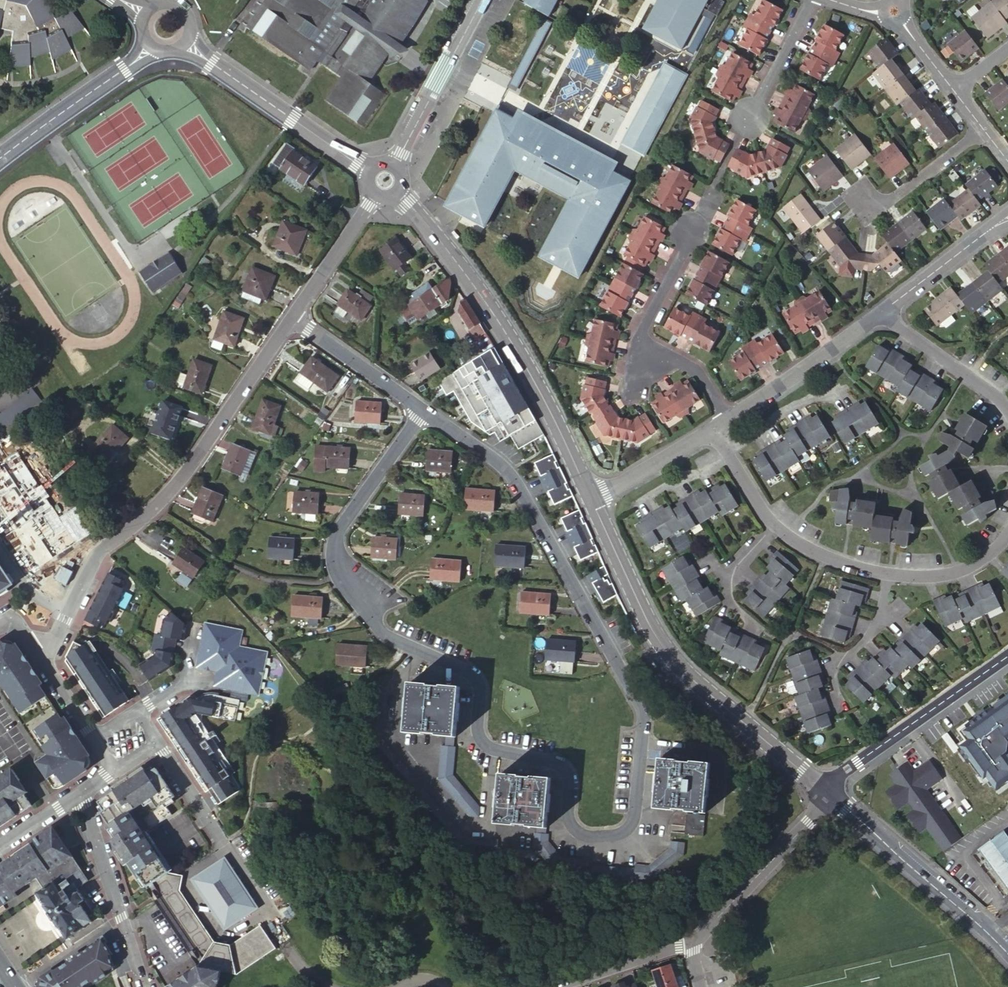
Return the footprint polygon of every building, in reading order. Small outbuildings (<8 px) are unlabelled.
[(2,38),(15,39),(13,76),(36,74),(35,64),(52,57),(55,65),(74,54),(67,43),(86,31),(70,14),(55,23),(42,0),(9,0),(9,1),(8,5),(0,3),(0,44),(2,38)] [(529,9),(544,17),(547,18),(552,20),(562,0),(534,0),(529,9)] [(660,0),(644,31),(682,50),(696,24),(700,16),(703,10),(703,9),(708,0),(659,0),(660,0)] [(703,10),(708,13),(714,16),(716,17),(723,2),(719,0),(713,0),(707,12),(703,9),(703,10)] [(991,4),(1003,21),(1007,17),(1007,0),(996,0),(991,4)] [(785,13),(766,2),(757,18),(753,16),(749,23),(772,35),(775,28),(776,29),(785,13)] [(1003,21),(991,4),(979,12),(972,18),(971,18),(987,38),(1006,24),(1003,21)] [(967,12),(972,18),(979,12),(974,6),(967,12)] [(708,13),(703,10),(700,16),(706,19),(688,52),(694,55),(714,16),(708,13)] [(772,35),(749,23),(745,30),(749,32),(741,48),(760,58),(769,42),(768,42),(772,35)] [(554,27),(549,24),(515,89),(521,92),(554,27)] [(837,51),(845,36),(826,26),(817,41),(818,42),(814,49),(837,61),(841,54),(837,51)] [(977,49),(964,32),(946,45),(947,47),(953,54),(960,63),(977,49)] [(888,44),(885,39),(866,54),(877,70),(881,67),(890,59),(896,55),(888,44)] [(947,47),(942,51),(947,58),(953,54),(947,47)] [(837,61),(814,49),(810,55),(811,55),(801,71),(820,82),(829,66),(833,68),(837,61)] [(749,65),(729,54),(721,69),(717,67),(715,72),(741,85),(747,72),(746,71),(749,65)] [(903,76),(890,59),(881,67),(877,70),(874,73),(871,74),(884,91),(903,76)] [(633,154),(675,73),(664,68),(622,149),(633,154)] [(741,85),(715,72),(713,76),(716,78),(709,93),(729,104),(732,98),(733,99),(741,85)] [(685,79),(675,73),(633,154),(643,160),(685,79)] [(900,104),(915,92),(903,76),(884,91),(896,107),(900,104)] [(1003,81),(985,95),(997,111),(1007,103),(1007,88),(1003,81)] [(808,112),(816,96),(795,86),(792,92),(791,91),(784,105),(810,118),(812,113),(808,112)] [(914,118),(930,106),(918,90),(915,92),(900,104),(912,120),(914,118)] [(717,113),(700,104),(696,111),(695,110),(688,123),(693,139),(713,134),(710,125),(717,113)] [(930,106),(914,118),(927,134),(945,120),(943,118),(933,104),(930,106)] [(810,118),(784,105),(777,118),(778,119),(775,125),(796,135),(804,121),(807,123),(810,118)] [(630,186),(496,117),(446,214),(467,225),(485,234),(506,193),(515,176),(541,190),(570,205),(540,263),(580,283),(630,186)] [(945,120),(927,134),(938,149),(942,146),(957,135),(945,120)] [(850,170),(870,155),(859,139),(854,133),(835,148),(850,170)] [(715,142),(713,134),(693,139),(698,156),(711,163),(711,162),(718,165),(728,149),(715,142)] [(764,153),(756,156),(762,175),(778,170),(785,157),(784,157),(788,150),(771,141),(764,153)] [(904,158),(893,144),(873,159),(888,179),(909,164),(904,158)] [(313,170),(281,148),(269,165),(301,188),(313,170)] [(747,159),(735,153),(726,169),(733,173),(732,174),(745,181),(762,175),(756,156),(747,159)] [(834,165),(826,155),(806,171),(821,191),(823,190),(842,176),(834,165)] [(688,179),(667,168),(660,183),(656,181),(654,186),(679,198),(686,185),(685,185),(688,179)] [(989,177),(984,171),(964,186),(968,191),(976,202),(996,187),(989,177)] [(679,198),(654,186),(651,190),(655,192),(647,207),(668,218),(671,212),(672,212),(679,198)] [(979,207),(976,202),(968,191),(947,207),(956,218),(959,222),(979,207)] [(819,220),(799,194),(783,206),(803,233),(819,220)] [(938,230),(956,218),(947,207),(947,206),(943,200),(925,213),(933,223),(938,230)] [(753,212),(734,202),(725,218),(726,218),(723,225),(745,237),(749,230),(745,228),(753,212)] [(909,242),(924,230),(911,213),(903,219),(896,224),(909,242)] [(661,232),(640,221),(633,236),(629,234),(626,239),(652,252),(659,239),(658,238),(661,232)] [(832,221),(814,236),(827,251),(845,238),(832,221)] [(303,232),(280,223),(270,248),(292,257),(303,232)] [(894,254),(909,242),(896,224),(888,230),(880,236),(886,244),(894,254)] [(745,237),(723,225),(719,232),(719,231),(710,248),(730,258),(738,242),(742,244),(745,237)] [(845,261),(852,270),(862,271),(864,253),(856,253),(845,238),(827,251),(839,266),(845,261)] [(652,252),(626,239),(624,244),(628,246),(620,260),(641,271),(644,265),(645,266),(652,252)] [(407,260),(392,240),(377,251),(384,260),(392,270),(401,264),(407,260)] [(894,254),(886,244),(877,251),(873,254),(864,253),(862,271),(868,272),(878,266),(884,273),(900,262),(894,254)] [(998,251),(1007,265),(1007,244),(998,251)] [(1007,273),(1007,265),(998,251),(982,263),(987,271),(991,277),(996,282),(1007,273)] [(707,254),(696,276),(712,285),(716,278),(719,280),(727,265),(707,254)] [(177,273),(167,259),(144,273),(154,288),(177,273)] [(641,271),(621,261),(618,267),(638,278),(641,271)] [(406,271),(401,264),(392,270),(398,277),(406,271)] [(627,299),(638,278),(618,267),(610,282),(614,284),(610,291),(627,299)] [(249,269),(241,292),(259,299),(263,300),(271,277),(249,269)] [(991,277),(987,271),(971,282),(986,301),(1001,290),(998,285),(996,282),(991,277)] [(712,285),(696,276),(684,298),(705,308),(713,293),(709,291),(712,285)] [(408,306),(399,311),(407,324),(416,319),(417,319),(418,319),(419,319),(422,321),(435,313),(433,310),(447,301),(450,286),(447,280),(431,290),(421,296),(417,291),(411,295),(413,298),(409,300),(408,303),(409,304),(408,305),(408,306)] [(969,313),(986,301),(971,282),(955,294),(958,299),(962,305),(969,313)] [(431,290),(428,284),(417,291),(421,296),(431,290)] [(958,299),(955,294),(947,286),(930,299),(932,302),(926,307),(925,307),(922,309),(931,321),(934,325),(954,311),(950,304),(958,299)] [(627,299),(610,291),(607,298),(603,296),(596,311),(616,322),(627,299)] [(804,296),(800,299),(815,323),(823,318),(828,315),(827,313),(833,310),(821,291),(807,300),(804,296)] [(256,306),(259,299),(241,292),(238,300),(256,306)] [(369,308),(347,293),(338,308),(339,309),(335,315),(343,320),(347,314),(360,322),(369,308)] [(463,300),(462,299),(461,300),(460,301),(456,310),(470,333),(473,339),(474,339),(483,332),(480,328),(474,318),(465,303),(463,300)] [(798,306),(784,315),(796,334),(802,330),(802,332),(807,328),(815,323),(806,309),(802,303),(800,299),(795,302),(798,306)] [(950,304),(954,311),(962,305),(958,299),(950,304)] [(687,319),(671,311),(661,330),(677,338),(677,337),(685,341),(697,318),(689,315),(687,319)] [(230,349),(240,320),(220,313),(210,341),(230,349)] [(704,323),(697,318),(685,341),(692,345),(692,346),(707,354),(717,335),(702,327),(704,323)] [(612,335),(613,328),(590,324),(587,340),(583,339),(582,344),(610,350),(613,335),(612,335)] [(484,333),(483,332),(474,339),(481,353),(491,346),(489,342),(484,333)] [(755,342),(748,346),(757,361),(762,368),(769,364),(768,363),(773,360),(784,354),(773,336),(758,346),(755,342)] [(585,350),(581,367),(604,372),(605,365),(606,365),(610,350),(586,345),(582,344),(581,350),(585,350)] [(512,435),(514,440),(520,449),(543,436),(491,346),(481,353),(471,359),(496,405),(512,435)] [(748,346),(741,350),(744,354),(729,364),(740,382),(750,376),(755,372),(762,368),(757,361),(748,346)] [(887,351),(877,346),(865,367),(899,386),(897,391),(930,409),(944,387),(935,382),(936,378),(920,369),(918,372),(911,368),(912,364),(902,359),(904,355),(889,347),(887,351)] [(440,367),(429,352),(410,365),(421,380),(440,367)] [(471,422),(496,405),(471,359),(438,383),(447,397),(454,393),(471,422)] [(340,378),(311,360),(300,377),(314,385),(329,395),(340,378)] [(198,395),(207,367),(190,362),(181,389),(198,395)] [(308,395),(314,385),(300,377),(294,387),(308,395)] [(676,383),(664,391),(679,415),(683,412),(681,409),(696,399),(683,380),(677,384),(676,383)] [(602,387),(583,382),(581,390),(580,390),(577,404),(587,419),(603,408),(599,400),(602,387)] [(31,390),(0,414),(0,424),(5,430),(40,401),(31,390)] [(651,400),(646,404),(658,424),(673,414),(675,417),(679,415),(664,391),(651,399),(651,400)] [(841,414),(831,419),(844,441),(877,419),(864,398),(855,404),(853,401),(838,410),(841,414)] [(40,401),(5,430),(7,433),(43,405),(40,401)] [(178,409),(160,403),(148,433),(167,440),(178,409)] [(383,406),(358,403),(356,423),(381,426),(383,406)] [(279,410),(261,404),(250,433),(269,439),(269,437),(273,439),(276,431),(272,429),(279,410)] [(496,405),(471,422),(491,436),(495,434),(500,443),(504,441),(506,443),(514,440),(496,405)] [(618,444),(622,424),(613,427),(605,411),(590,421),(594,427),(593,428),(601,440),(618,444)] [(762,454),(754,459),(768,480),(800,459),(797,455),(830,433),(817,412),(807,418),(805,416),(803,416),(792,424),(794,427),(785,433),(787,437),(781,441),(778,438),(759,450),(762,454)] [(989,422),(968,412),(959,427),(961,429),(956,435),(950,432),(944,432),(940,438),(951,445),(941,451),(936,448),(930,451),(930,453),(932,456),(922,462),(927,472),(932,469),(936,475),(929,479),(940,496),(950,490),(960,506),(964,505),(967,510),(960,514),(966,525),(979,518),(981,522),(983,522),(988,517),(986,515),(1000,507),(997,500),(986,501),(981,504),(978,499),(983,495),(980,490),(973,478),(963,483),(953,468),(949,470),(946,464),(952,458),(958,451),(958,449),(959,448),(960,450),(962,449),(970,454),(975,447),(970,444),(976,436),(979,438),(989,422)] [(622,424),(618,444),(634,447),(647,440),(646,439),(653,435),(642,418),(631,426),(622,424)] [(123,437),(108,425),(87,451),(102,464),(123,437)] [(248,456),(231,449),(220,474),(238,481),(242,471),(248,456)] [(339,451),(318,449),(316,475),(326,475),(326,470),(350,472),(351,452),(345,452),(345,449),(339,449),(339,451)] [(451,455),(429,452),(426,471),(449,475),(451,455)] [(255,459),(248,456),(242,471),(238,481),(244,484),(255,459)] [(534,464),(543,484),(562,477),(552,456),(534,464)] [(62,492),(44,465),(38,468),(56,496),(62,492)] [(56,496),(38,468),(27,476),(44,504),(56,496)] [(571,497),(562,477),(543,484),(554,505),(571,497)] [(7,478),(0,482),(0,503),(17,492),(7,478)] [(649,520),(641,525),(653,546),(685,527),(688,530),(721,511),(723,515),(740,505),(727,483),(717,489),(715,486),(700,495),(697,490),(682,500),(684,505),(677,509),(674,504),(661,511),(660,509),(647,517),(649,520)] [(835,489),(830,490),(830,501),(835,501),(834,508),(839,509),(838,520),(849,522),(850,517),(852,517),(856,517),(855,522),(874,524),(873,537),(893,539),(893,533),(898,534),(901,534),(901,539),(912,541),(913,536),(913,531),(913,528),(919,529),(921,528),(919,520),(913,520),(915,507),(908,504),(902,512),(902,518),(894,517),(894,513),(876,512),(876,499),(861,498),(859,498),(858,501),(852,501),(850,485),(835,489)] [(494,493),(465,490),(464,510),(493,512),(494,493)] [(221,500),(201,492),(192,519),(212,526),(221,500)] [(321,497),(297,495),(295,515),(320,517),(321,497)] [(424,499),(401,496),(400,515),(422,518),(424,499)] [(559,520),(572,541),(588,533),(577,511),(559,520)] [(37,548),(29,536),(17,545),(33,569),(90,530),(82,518),(37,548)] [(597,555),(588,533),(572,541),(582,562),(597,555)] [(396,543),(373,541),(372,561),(395,563),(396,543)] [(296,544),(272,542),(270,562),(294,564),(296,544)] [(525,549),(496,547),(495,566),(524,568),(525,562),(525,549)] [(803,568),(781,550),(776,555),(779,558),(772,566),(776,570),(768,579),(765,577),(755,589),(757,591),(750,599),(769,616),(794,588),(790,584),(803,568)] [(183,575),(177,584),(186,590),(204,566),(184,551),(175,564),(178,566),(176,570),(183,575)] [(688,554),(667,567),(687,600),(692,597),(704,615),(727,601),(722,593),(718,595),(711,585),(708,586),(703,578),(706,577),(697,561),(694,563),(688,554)] [(461,565),(432,563),(431,583),(459,585),(461,565)] [(603,603),(615,597),(603,568),(588,576),(603,603)] [(6,590),(11,587),(10,585),(5,578),(0,570),(0,594),(6,590)] [(8,576),(5,578),(10,585),(13,583),(8,576)] [(122,584),(107,577),(85,625),(100,632),(103,625),(108,627),(124,593),(119,591),(122,584)] [(876,584),(848,579),(843,597),(837,596),(828,633),(852,639),(853,634),(855,629),(859,630),(862,614),(860,613),(862,603),(867,604),(869,592),(875,594),(876,584)] [(946,599),(938,604),(953,629),(970,621),(973,626),(1006,608),(994,586),(987,590),(984,587),(969,595),(970,598),(962,602),(959,597),(948,603),(946,599)] [(550,616),(552,596),(523,593),(521,613),(550,616)] [(325,603),(297,602),(296,621),(324,623),(325,603)] [(187,624),(170,611),(162,621),(160,638),(155,638),(153,653),(156,654),(155,658),(140,669),(151,684),(172,669),(174,656),(169,655),(171,641),(183,643),(187,624)] [(764,670),(773,647),(764,643),(765,639),(749,632),(747,636),(737,632),(739,627),(729,623),(729,620),(722,617),(721,617),(721,619),(711,643),(728,650),(726,656),(764,670)] [(244,633),(207,625),(200,664),(203,669),(220,672),(217,684),(220,688),(256,695),(261,692),(268,658),(265,653),(240,648),(244,633)] [(862,679),(855,686),(872,704),(898,679),(902,682),(917,668),(920,670),(947,644),(930,626),(924,632),(920,629),(893,656),(889,653),(875,667),(873,666),(871,665),(860,676),(862,679)] [(575,663),(576,643),(548,641),(546,661),(561,662),(574,663),(575,663)] [(47,701),(40,690),(43,688),(16,649),(14,650),(5,648),(4,646),(0,649),(0,685),(1,684),(2,685),(23,717),(47,701)] [(75,647),(68,662),(107,720),(127,706),(130,704),(125,696),(122,699),(94,658),(97,655),(91,646),(84,651),(75,647)] [(369,650),(340,648),(339,668),(367,671),(369,650)] [(816,648),(792,658),(808,693),(803,696),(819,733),(842,723),(838,712),(842,710),(834,694),(830,696),(826,686),(832,683),(827,674),(831,671),(824,655),(820,657),(816,648)] [(573,676),(574,663),(561,662),(560,674),(573,676)] [(430,687),(411,685),(409,705),(407,736),(426,737),(426,736),(439,737),(439,739),(447,739),(455,740),(458,740),(459,724),(462,690),(443,689),(443,690),(430,689),(430,687)] [(1003,692),(1006,695),(985,711),(987,714),(973,725),(971,722),(958,733),(963,740),(957,744),(983,777),(987,774),(999,789),(1007,782),(1007,749),(1007,747),(1007,688),(1003,692)] [(233,724),(239,701),(215,697),(214,702),(200,700),(191,698),(184,702),(169,712),(161,721),(167,730),(174,741),(178,747),(180,750),(186,760),(189,764),(193,769),(198,779),(203,785),(208,792),(212,799),(216,805),(217,807),(236,793),(188,721),(189,720),(194,717),(196,716),(233,724)] [(985,711),(971,722),(973,725),(987,714),(985,711)] [(161,721),(169,712),(162,717),(159,719),(161,721)] [(59,718),(37,733),(43,741),(40,744),(51,759),(42,765),(46,770),(43,772),(55,790),(63,785),(65,784),(64,782),(74,775),(77,780),(81,777),(87,773),(86,771),(89,761),(91,760),(70,728),(67,730),(59,718)] [(167,730),(161,721),(158,723),(165,732),(167,730)] [(37,733),(34,735),(40,744),(43,741),(37,733)] [(942,737),(955,753),(960,749),(947,733),(942,737)] [(454,750),(455,740),(447,739),(446,749),(454,750)] [(454,750),(446,749),(444,749),(441,783),(442,784),(455,779),(457,750),(454,750)] [(184,762),(186,760),(180,750),(177,752),(184,762)] [(896,784),(886,792),(897,809),(908,801),(915,810),(907,816),(919,832),(927,827),(944,850),(961,838),(925,788),(940,777),(928,760),(912,772),(905,762),(889,774),(896,784)] [(707,816),(713,768),(663,761),(660,785),(657,810),(676,813),(676,811),(689,813),(689,814),(707,816)] [(30,807),(23,796),(15,783),(19,781),(12,770),(0,778),(0,827),(30,807)] [(102,833),(126,815),(147,800),(155,810),(165,802),(151,783),(145,775),(143,777),(137,781),(135,778),(132,774),(125,779),(112,789),(109,792),(110,795),(105,799),(90,810),(96,819),(94,822),(100,831),(102,833)] [(74,775),(64,782),(65,784),(63,785),(65,788),(77,780),(74,775)] [(530,829),(541,830),(549,831),(551,803),(554,781),(535,779),(534,781),(522,779),(522,778),(504,776),(501,800),(499,819),(499,826),(518,827),(518,826),(530,827),(530,829)] [(471,797),(455,779),(442,784),(456,800),(472,818),(482,819),(483,810),(471,797)] [(27,794),(19,781),(15,783),(23,796),(27,794)] [(114,837),(108,842),(115,851),(124,863),(137,881),(140,879),(145,886),(165,871),(167,871),(148,846),(151,844),(142,832),(161,818),(155,810),(147,800),(126,815),(129,819),(119,826),(121,828),(112,835),(114,837)] [(126,815),(102,833),(108,842),(114,837),(112,835),(121,828),(119,826),(129,819),(126,815)] [(707,818),(689,816),(686,837),(689,837),(705,839),(707,818)] [(69,877),(74,873),(76,872),(71,864),(74,862),(51,828),(29,843),(30,845),(19,853),(22,857),(11,865),(8,861),(0,866),(0,907),(15,897),(12,893),(14,892),(33,879),(41,890),(47,886),(53,882),(59,892),(73,883),(69,877)] [(1004,831),(979,850),(1007,888),(1007,836),(1004,831)] [(562,864),(564,860),(551,844),(552,837),(549,836),(540,836),(538,836),(537,848),(539,851),(546,860),(557,873),(558,873),(562,864)] [(688,848),(689,837),(686,837),(679,836),(678,847),(688,848)] [(11,856),(7,858),(8,861),(11,865),(22,857),(19,853),(30,845),(29,843),(23,848),(13,854),(11,856)] [(167,871),(169,869),(158,853),(151,844),(148,846),(167,871)] [(689,848),(688,848),(678,847),(675,847),(674,853),(653,871),(658,885),(688,860),(689,848)] [(115,851),(112,854),(121,865),(124,863),(115,851)] [(542,862),(536,854),(501,851),(500,857),(500,865),(535,868),(542,862)] [(546,860),(539,851),(536,854),(542,862),(546,860)] [(74,862),(71,864),(76,872),(79,870),(74,862)] [(639,883),(639,873),(624,871),(597,868),(597,869),(596,875),(595,882),(638,887),(639,883)] [(658,885),(653,871),(640,870),(639,873),(639,883),(658,885)] [(164,919),(196,965),(220,969),(237,972),(276,946),(260,923),(230,943),(213,941),(196,916),(178,890),(181,874),(165,871),(145,886),(143,887),(153,902),(164,919)] [(73,883),(76,888),(82,885),(74,873),(69,877),(73,883)] [(143,887),(145,886),(140,879),(137,881),(142,888),(143,887)] [(76,888),(73,883),(59,892),(53,882),(47,886),(41,890),(35,894),(44,906),(43,907),(57,928),(58,928),(67,940),(71,937),(83,929),(83,927),(92,922),(89,917),(93,913),(87,904),(76,888)] [(112,955),(109,950),(111,949),(108,945),(106,946),(102,940),(67,964),(66,962),(59,967),(59,969),(57,971),(54,973),(52,971),(40,979),(39,984),(38,986),(84,986),(92,982),(94,985),(107,976),(105,973),(113,968),(110,956),(112,955)] [(676,962),(652,970),(658,986),(675,986),(684,984),(676,962)] [(202,986),(217,986),(220,969),(196,965),(192,968),(194,971),(201,985),(202,986)] [(201,985),(194,971),(192,968),(186,973),(166,986),(202,986),(201,985)]
